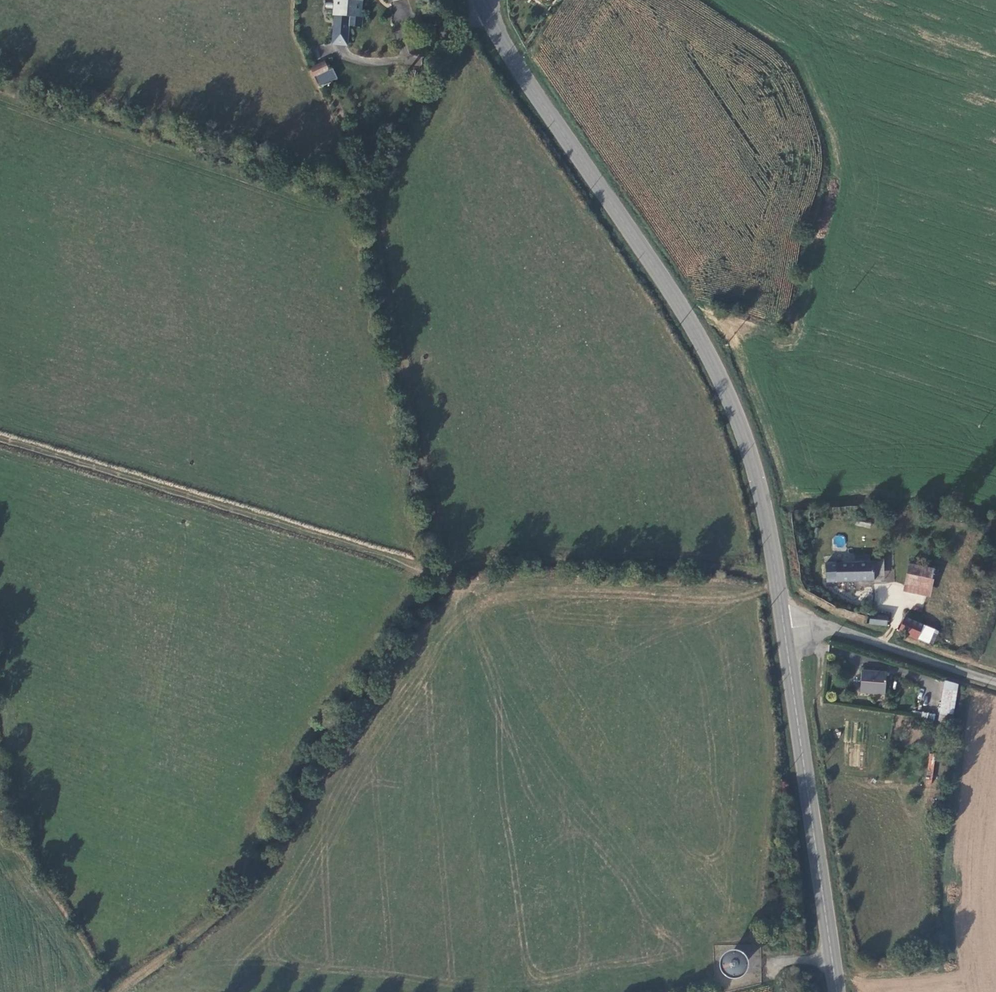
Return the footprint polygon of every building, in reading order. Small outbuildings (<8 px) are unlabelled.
[(333,4),(330,20),(332,20),(345,22),(344,31),(358,32),(359,23),(356,23),(358,5),(361,0),(335,0),(333,4)] [(330,41),(357,42),(358,32),(344,31),(345,22),(332,20),(330,41)] [(322,60),(308,68),(313,77),(327,69),(322,60)] [(868,583),(868,565),(865,565),(862,565),(861,559),(850,560),(849,567),(821,568),(821,584),(868,583)] [(903,569),(899,592),(923,597),(927,573),(903,569)] [(865,616),(863,624),(881,628),(882,619),(865,616)] [(892,633),(911,642),(917,630),(897,621),(892,633)] [(855,695),(880,695),(881,675),(856,674),(855,695)] [(943,723),(949,724),(957,692),(943,689),(937,712),(945,714),(943,723)] [(924,780),(931,781),(936,754),(929,752),(924,780)] [(719,955),(715,960),(715,964),(716,971),(720,974),(725,976),(730,976),(735,972),(738,967),(738,960),(736,956),(731,953),(725,952),(719,955)]
